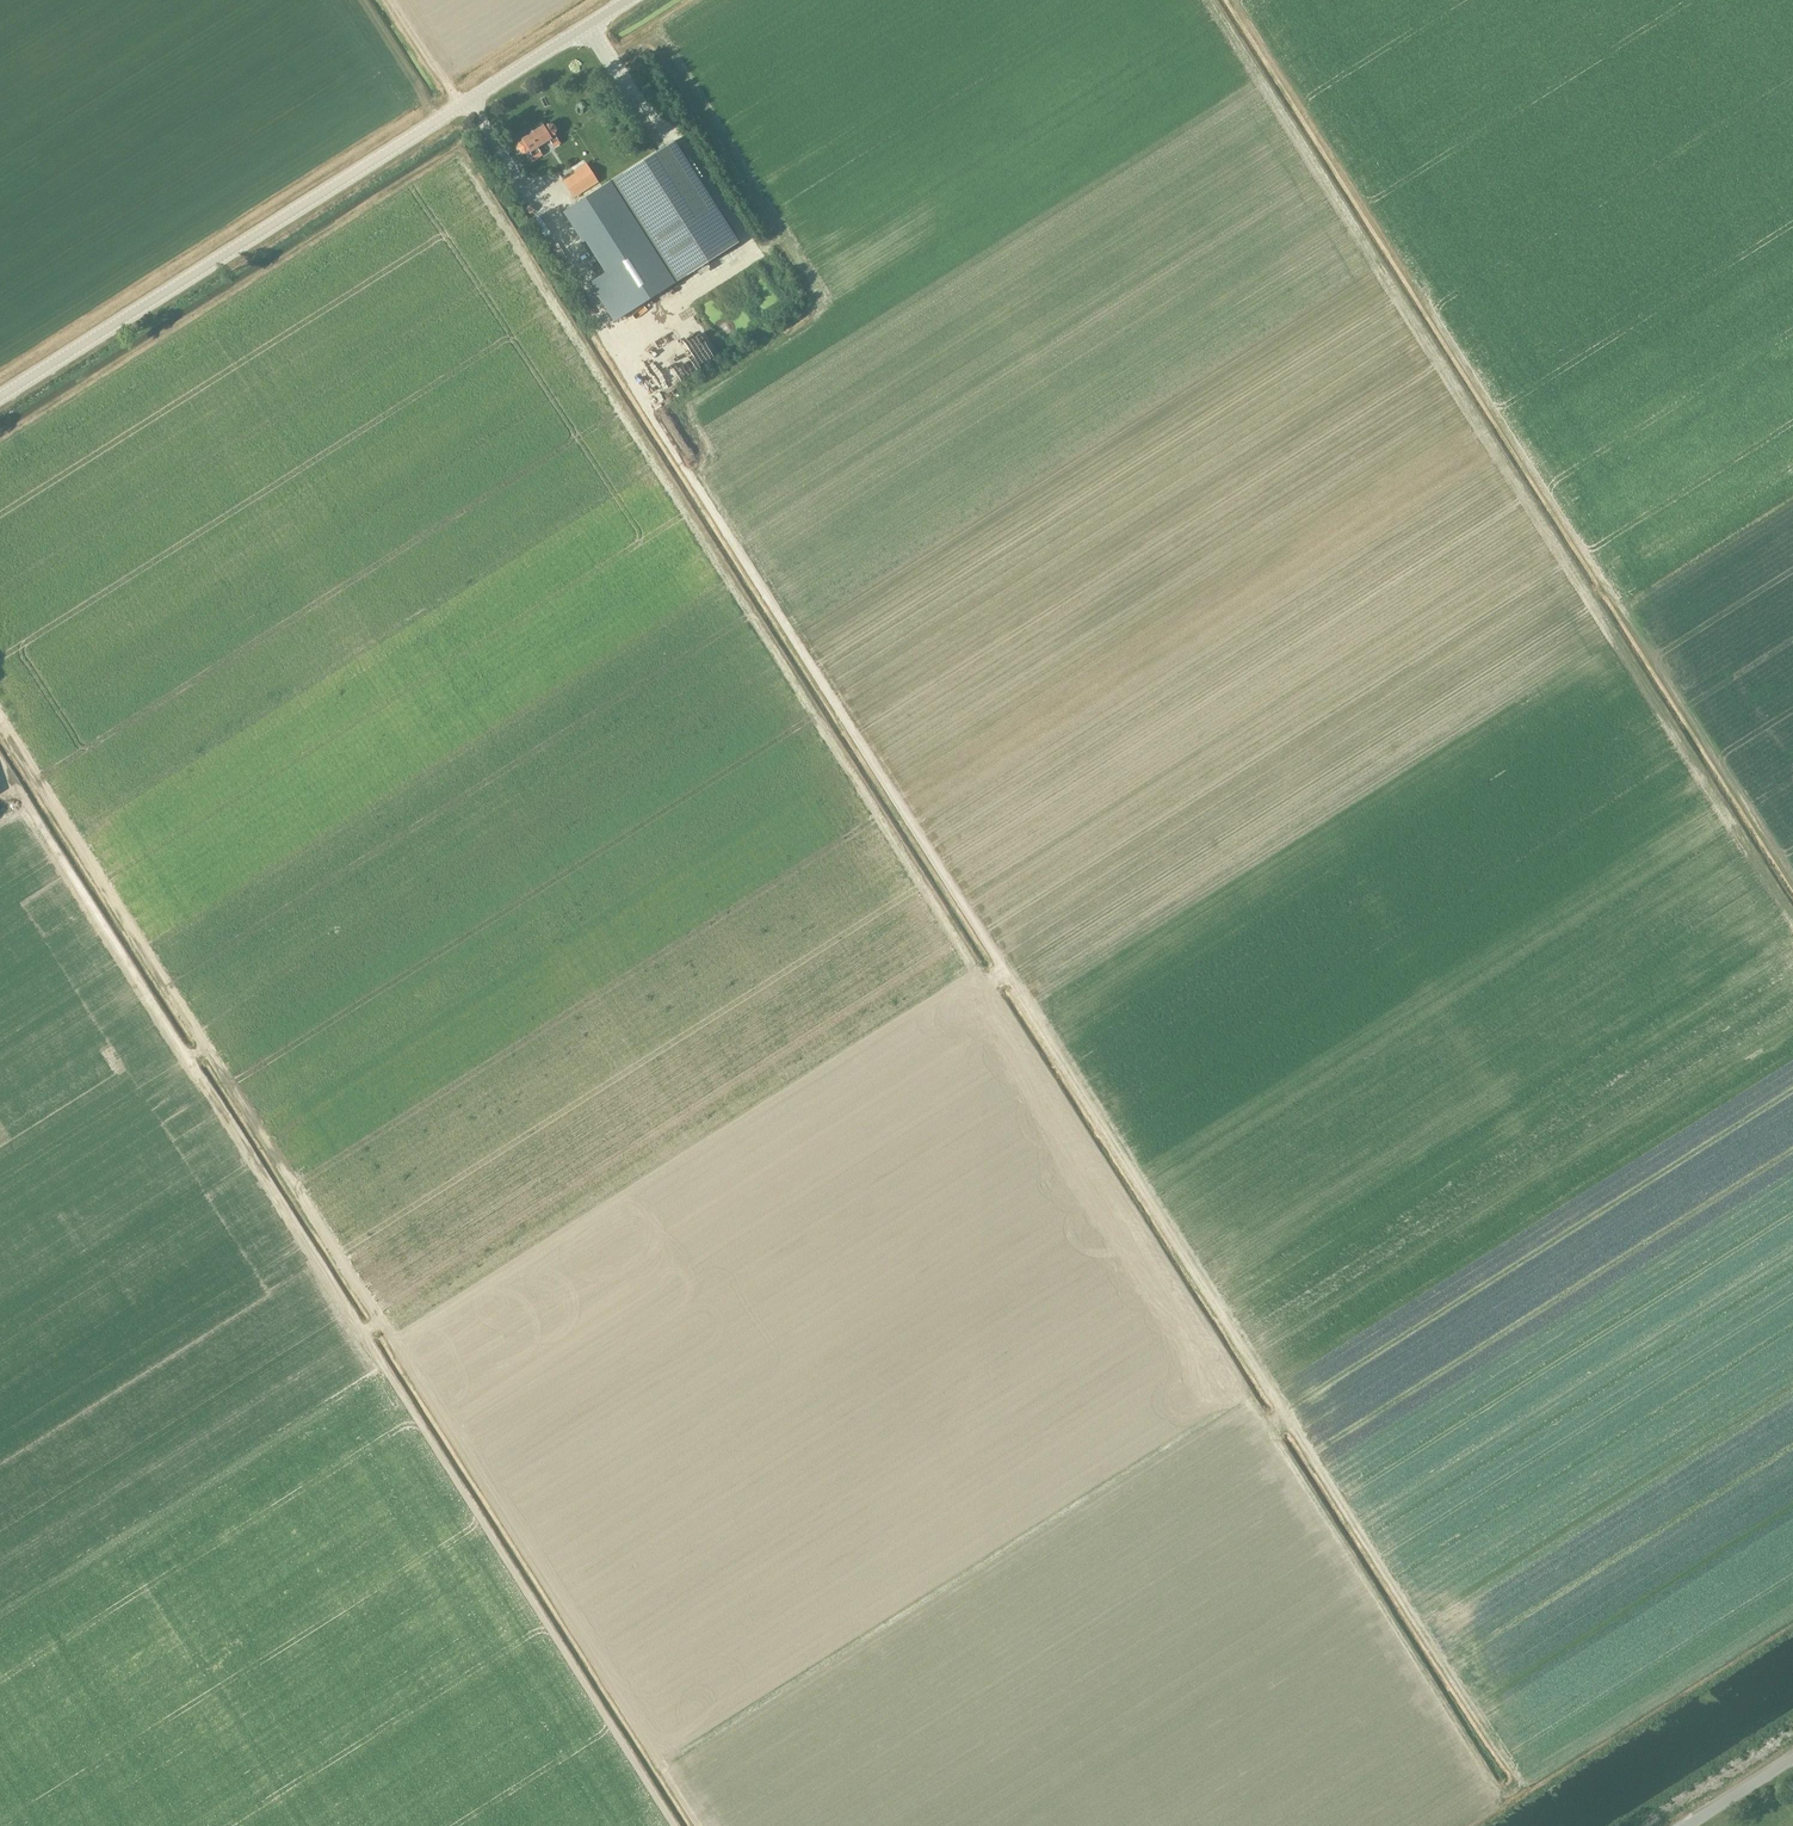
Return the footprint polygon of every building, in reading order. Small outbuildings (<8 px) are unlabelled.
[(536,146),(548,139),(551,144),(553,143),(555,145),(559,143),(554,134),(555,129),(552,125),(548,124),(544,127),(543,125),(521,139),(522,140),(518,143),(516,147),(520,152),(524,153),(525,152),(531,160),(539,156),(537,153),(540,151),(536,146)] [(673,141),(610,181),(675,283),(738,243),(673,141)] [(574,198),(598,182),(587,166),(575,174),(563,181),(574,198)] [(561,177),(552,179),(554,187),(563,185),(561,177)] [(610,181),(565,210),(585,241),(595,257),(587,261),(598,278),(599,277),(624,316),(675,283),(610,181)] [(652,357),(646,360),(652,372),(658,368),(652,357)] [(1490,1804),(1499,1799),(1492,1788),(1484,1793),(1490,1804)]
